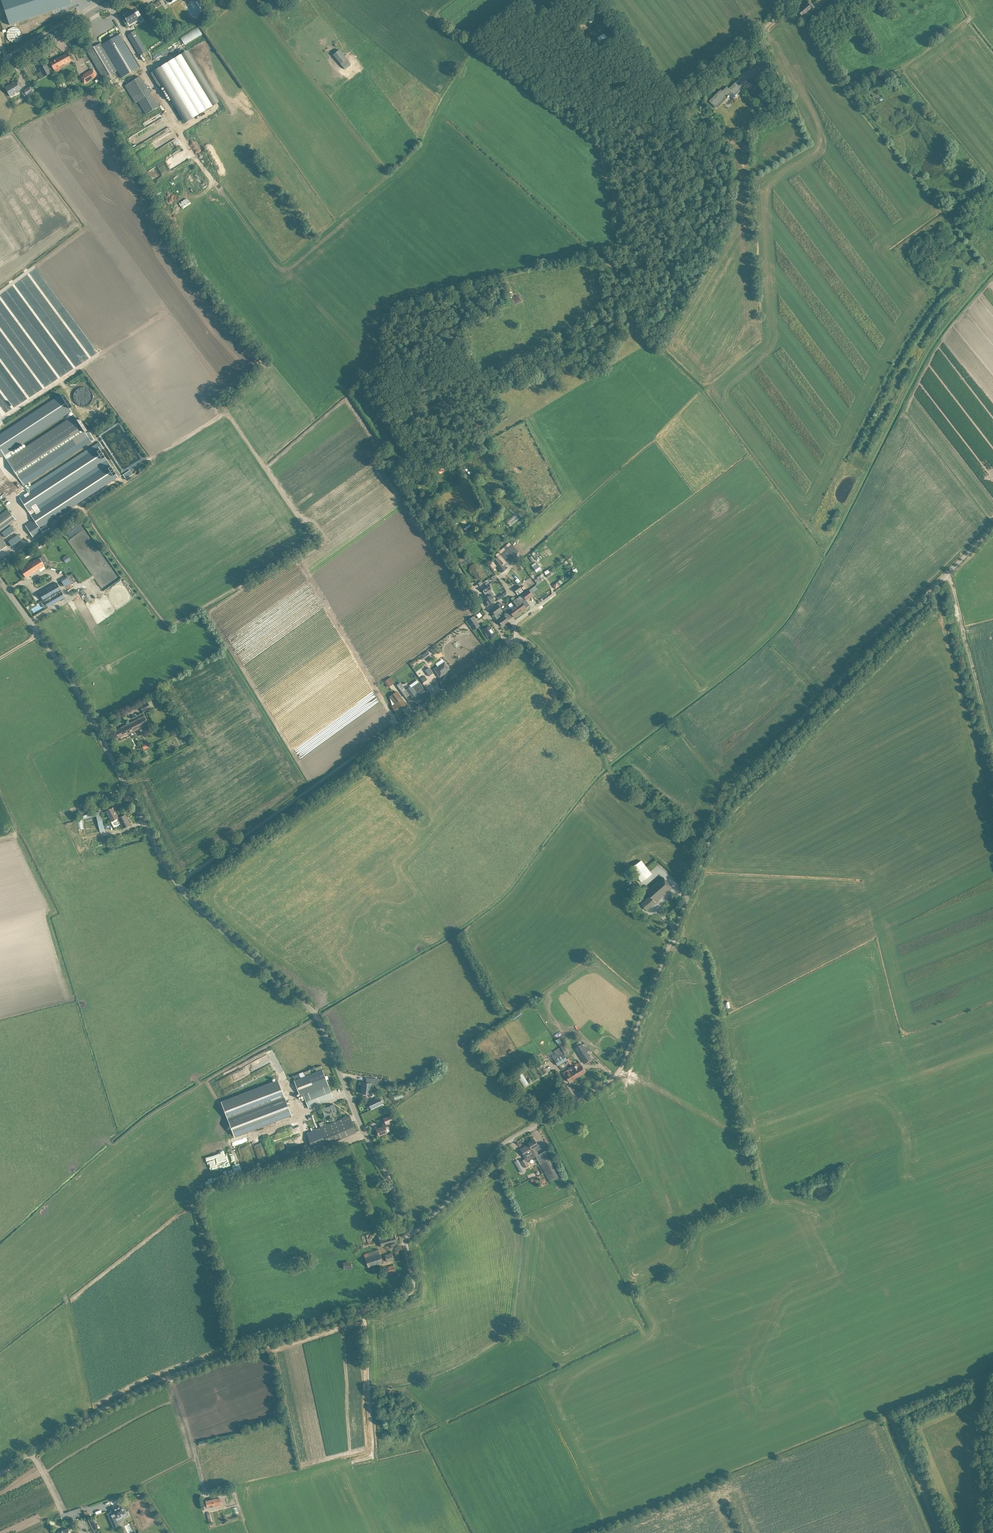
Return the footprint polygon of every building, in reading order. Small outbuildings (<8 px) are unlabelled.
[(10,25),(71,4),(70,0),(1,0),(10,25)] [(282,3),(280,0),(267,0),(275,9),(282,3)] [(807,4),(804,6),(810,13),(812,12),(810,10),(811,9),(812,10),(815,7),(810,1),(807,4)] [(810,13),(804,6),(802,8),(802,9),(799,12),(802,16),(805,14),(807,16),(810,13)] [(140,22),(144,20),(138,11),(135,13),(133,10),(123,15),(128,23),(129,25),(130,26),(139,20),(140,22)] [(595,30),(597,33),(602,31),(599,24),(594,27),(595,28),(593,29),(594,31),(595,30)] [(140,55),(147,51),(135,30),(127,35),(140,55)] [(140,67),(120,34),(102,44),(101,42),(87,51),(103,79),(117,71),(122,78),(140,67)] [(339,49),(333,54),(340,64),(347,59),(344,56),(339,49)] [(68,53),(50,63),(53,67),(54,69),(60,66),(68,62),(72,61),(70,58),(68,53)] [(51,73),(49,69),(47,65),(40,68),(44,77),(51,73)] [(84,75),(81,78),(85,84),(98,76),(93,69),(84,75)] [(154,71),(150,73),(159,87),(163,85),(154,71)] [(747,72),(739,78),(741,81),(748,75),(747,72)] [(159,106),(140,76),(124,85),(136,103),(138,102),(146,114),(159,106)] [(13,93),(23,88),(21,85),(18,80),(10,85),(9,84),(5,87),(7,91),(10,97),(14,94),(13,93)] [(722,89),(716,95),(722,101),(725,99),(726,99),(728,97),(729,96),(731,94),(732,94),(731,93),(732,92),(735,96),(740,91),(734,84),(729,89),(727,87),(723,91),(722,89)] [(30,86),(23,90),(24,91),(22,92),(24,96),(26,94),(27,95),(29,97),(34,94),(32,92),(34,91),(30,86)] [(772,102),(767,105),(774,116),(779,113),(772,102)] [(134,107),(129,111),(132,115),(133,114),(135,117),(139,114),(134,107)] [(171,141),(169,136),(160,139),(162,145),(171,141)] [(214,183),(219,180),(216,174),(211,177),(214,183)] [(0,434),(0,458),(5,455),(11,451),(13,450),(69,413),(70,414),(65,416),(67,419),(73,414),(72,412),(71,412),(72,411),(70,408),(72,407),(65,396),(63,397),(61,394),(0,434)] [(11,451),(5,455),(7,459),(21,481),(24,485),(91,441),(88,437),(88,436),(85,432),(88,431),(80,418),(77,420),(74,415),(16,453),(13,455),(11,451)] [(28,493),(20,498),(29,512),(37,506),(107,460),(100,450),(103,448),(99,442),(26,490),(28,493)] [(37,506),(29,512),(34,520),(40,528),(118,477),(107,461),(37,506)] [(130,470),(123,475),(126,479),(133,475),(130,470)] [(0,515),(0,531),(15,520),(7,510),(0,515)] [(463,522),(467,526),(473,521),(470,517),(463,522)] [(34,520),(26,526),(34,538),(42,533),(40,529),(40,528),(34,520)] [(47,524),(40,529),(42,533),(49,528),(47,524)] [(11,525),(2,532),(5,537),(15,530),(11,525)] [(521,541),(527,534),(526,532),(519,539),(521,541)] [(18,534),(8,541),(12,546),(21,539),(18,534)] [(493,569),(497,566),(502,572),(507,569),(504,565),(518,551),(509,542),(495,555),(498,557),(489,563),(493,569)] [(23,568),(21,570),(26,577),(33,573),(34,573),(38,570),(45,565),(49,563),(43,555),(39,557),(28,565),(23,568)] [(536,562),(531,565),(533,567),(536,571),(536,572),(541,568),(537,563),(536,562)] [(487,576),(480,566),(479,565),(478,564),(477,564),(476,564),(474,564),(473,564),(472,565),(471,565),(470,567),(469,568),(469,569),(469,571),(469,572),(470,573),(472,572),(477,580),(479,578),(480,580),(487,576)] [(61,580),(65,587),(73,581),(69,575),(61,580)] [(56,583),(44,590),(39,593),(47,606),(64,596),(61,591),(56,583)] [(489,584),(486,586),(481,588),(487,597),(484,599),(488,605),(495,601),(493,598),(495,597),(490,589),(492,588),(489,584)] [(511,603),(508,604),(511,609),(513,610),(510,612),(513,616),(514,617),(522,611),(523,611),(527,609),(526,608),(530,605),(526,600),(532,595),(531,593),(529,590),(521,595),(515,600),(511,603)] [(501,618),(498,613),(502,610),(499,607),(502,605),(500,602),(498,604),(491,609),(495,615),(494,616),(502,626),(508,621),(505,616),(501,618)] [(468,620),(474,629),(480,626),(473,616),(468,620)] [(483,630),(489,640),(496,635),(489,626),(483,630)] [(434,669),(440,678),(444,675),(443,674),(450,669),(445,661),(434,669)] [(400,682),(397,685),(402,692),(406,690),(400,682)] [(414,701),(418,698),(415,693),(410,686),(406,689),(411,696),(414,701)] [(415,693),(418,698),(426,692),(422,686),(417,690),(418,692),(415,693)] [(407,706),(398,693),(392,698),(396,704),(392,706),(397,713),(407,706)] [(154,706),(151,700),(140,706),(143,712),(151,708),(150,707),(154,706)] [(115,731),(119,738),(128,733),(128,734),(138,729),(138,730),(143,728),(149,725),(144,716),(126,725),(121,727),(121,728),(115,731)] [(148,741),(141,744),(144,750),(150,747),(148,741)] [(144,751),(133,758),(129,760),(134,768),(149,759),(144,751)] [(121,824),(123,828),(131,824),(130,824),(127,818),(127,817),(126,814),(119,818),(113,807),(106,811),(114,827),(121,824)] [(100,811),(86,815),(87,818),(96,816),(100,832),(105,831),(102,819),(101,814),(100,811)] [(652,873),(641,860),(631,868),(642,882),(650,875),(652,873)] [(650,896),(641,904),(647,910),(672,888),(659,873),(643,887),(650,896)] [(632,905),(639,898),(635,894),(628,901),(629,902),(629,903),(630,904),(631,903),(632,905)] [(562,1050),(562,1051),(565,1057),(569,1054),(562,1043),(559,1045),(562,1050)] [(591,1058),(588,1054),(582,1043),(575,1048),(584,1062),(591,1058)] [(567,1060),(565,1057),(562,1051),(552,1057),(558,1065),(567,1060)] [(581,1065),(580,1062),(571,1067),(577,1076),(585,1071),(581,1065)] [(570,1072),(565,1075),(569,1082),(577,1076),(571,1067),(571,1066),(568,1068),(570,1072)] [(323,1070),(318,1071),(294,1080),(300,1095),(303,1094),(308,1108),(333,1098),(323,1070)] [(381,1083),(382,1077),(370,1075),(369,1081),(381,1083)] [(278,1079),(221,1101),(230,1124),(227,1128),(228,1130),(231,1128),(235,1137),(292,1115),(278,1079)] [(370,1094),(371,1084),(363,1083),(362,1093),(370,1094)] [(383,1104),(380,1098),(380,1097),(368,1102),(371,1109),(383,1104)] [(328,1114),(328,1115),(330,1118),(331,1117),(333,1122),(336,1121),(334,1116),(338,1115),(335,1109),(333,1104),(326,1107),(322,1109),(325,1116),(328,1114)] [(350,1115),(336,1121),(333,1122),(324,1125),(321,1127),(306,1133),(311,1146),(326,1140),(327,1144),(356,1132),(350,1115)] [(391,1115),(388,1116),(383,1118),(386,1124),(393,1121),(391,1115)] [(387,1125),(376,1129),(379,1136),(387,1132),(386,1129),(389,1128),(387,1125)] [(560,1177),(547,1155),(545,1151),(539,1154),(534,1147),(538,1145),(534,1139),(528,1143),(529,1144),(531,1148),(529,1149),(531,1153),(534,1157),(536,1156),(550,1182),(560,1177)] [(529,1149),(531,1148),(529,1144),(520,1149),(525,1158),(528,1157),(527,1155),(531,1153),(529,1149)] [(516,1164),(521,1172),(524,1170),(519,1162),(516,1164)] [(397,1242),(395,1234),(391,1235),(390,1233),(378,1236),(382,1246),(397,1242)] [(378,1250),(374,1251),(364,1254),(368,1267),(370,1271),(375,1270),(373,1266),(382,1263),(378,1250)] [(385,1255),(387,1261),(393,1260),(391,1253),(385,1255)] [(343,1262),(344,1269),(352,1268),(351,1261),(343,1262)] [(206,1501),(207,1507),(212,1506),(221,1504),(220,1498),(206,1501)] [(111,1509),(111,1510),(112,1512),(108,1513),(115,1528),(119,1526),(116,1521),(123,1518),(123,1516),(126,1515),(122,1506),(118,1507),(117,1506),(113,1508),(111,1509)]
